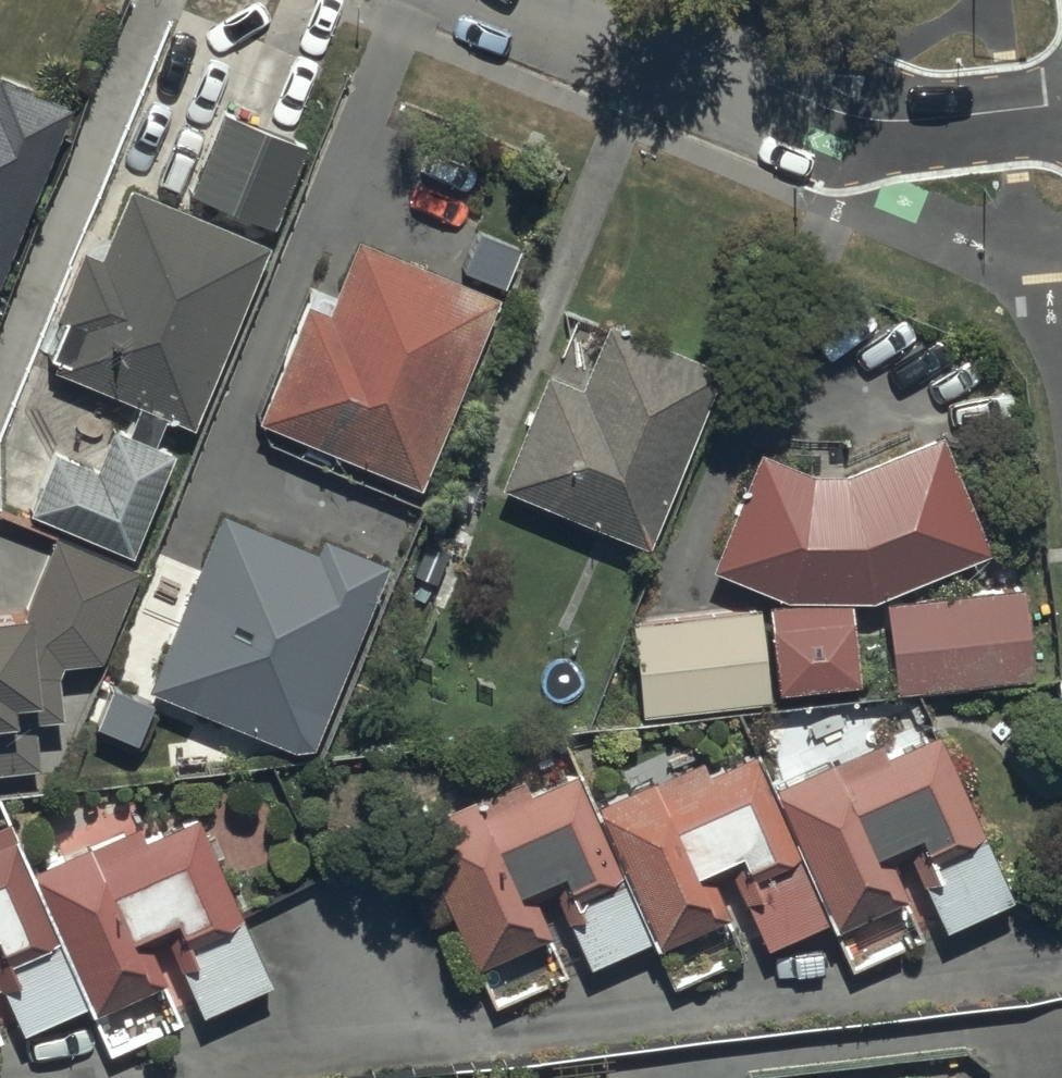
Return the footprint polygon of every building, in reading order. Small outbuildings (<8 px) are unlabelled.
[(67,112),(0,84),(0,275),(67,112)] [(303,150),(222,117),(188,199),(269,232),(303,150)] [(265,249),(127,192),(98,263),(80,256),(53,322),(63,326),(48,361),(56,365),(52,373),(189,430),(265,249)] [(491,299),(355,245),(326,317),(305,309),(257,427),(415,489),(491,299)] [(579,393),(543,378),(497,491),(646,550),(718,371),(606,326),(579,393)] [(869,604),(986,555),(938,441),(844,480),(813,480),(758,457),(709,573),(783,604),(869,604)] [(219,502),(149,673),(303,736),(378,553),(320,530),(316,541),(219,502)] [(447,621),(477,544),(430,526),(400,603),(447,621)] [(37,771),(32,726),(59,723),(54,679),(62,669),(96,665),(131,571),(52,541),(22,622),(0,625),(0,775),(37,771)] [(1019,593),(883,604),(894,692),(1026,681),(1019,593)] [(851,609),(766,610),(767,665),(773,665),(774,692),(852,690),(851,609)] [(632,621),(639,718),(765,709),(759,613),(632,621)] [(877,745),(769,793),(829,925),(832,933),(901,902),(884,866),(907,856),(943,935),(1012,904),(936,735),(883,758),(877,745)] [(829,925),(769,793),(754,756),(706,777),(701,765),(596,811),(655,943),(657,948),(724,918),(709,883),(730,874),(765,953),(829,925)] [(655,943),(596,811),(576,775),(526,798),(520,785),(413,833),(476,973),(550,939),(535,904),(551,897),(586,974),(655,943)] [(272,988),(196,819),(144,842),(138,827),(27,876),(88,1013),(92,1020),(164,988),(147,951),(166,943),(200,1020),(272,988)] [(27,876),(5,826),(0,829),(0,996),(21,1043),(88,1013),(27,876)]
